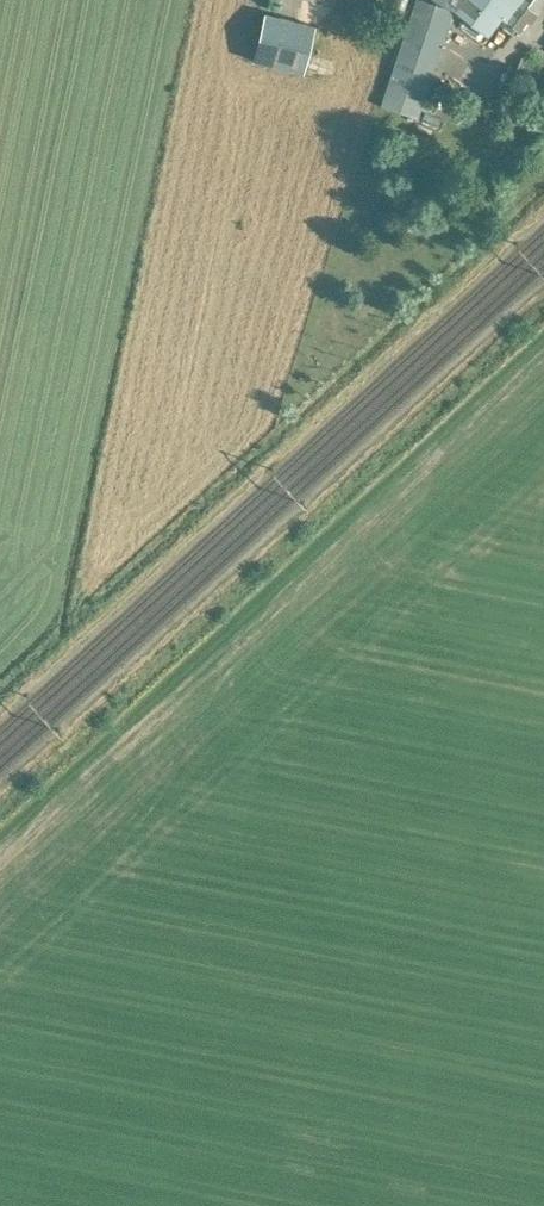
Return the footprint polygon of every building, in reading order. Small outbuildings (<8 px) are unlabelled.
[(327,20),(331,0),(283,0),(281,10),(327,20)] [(452,4),(486,31),(498,15),(501,18),(515,0),(456,0),(452,4)] [(501,18),(519,31),(531,15),(534,18),(543,5),(543,0),(515,0),(501,18)] [(264,12),(252,60),(304,73),(316,25),(267,13),(264,12)] [(434,97),(437,88),(420,80),(429,52),(422,50),(427,37),(405,30),(381,106),(409,114),(417,90),(434,97)]
